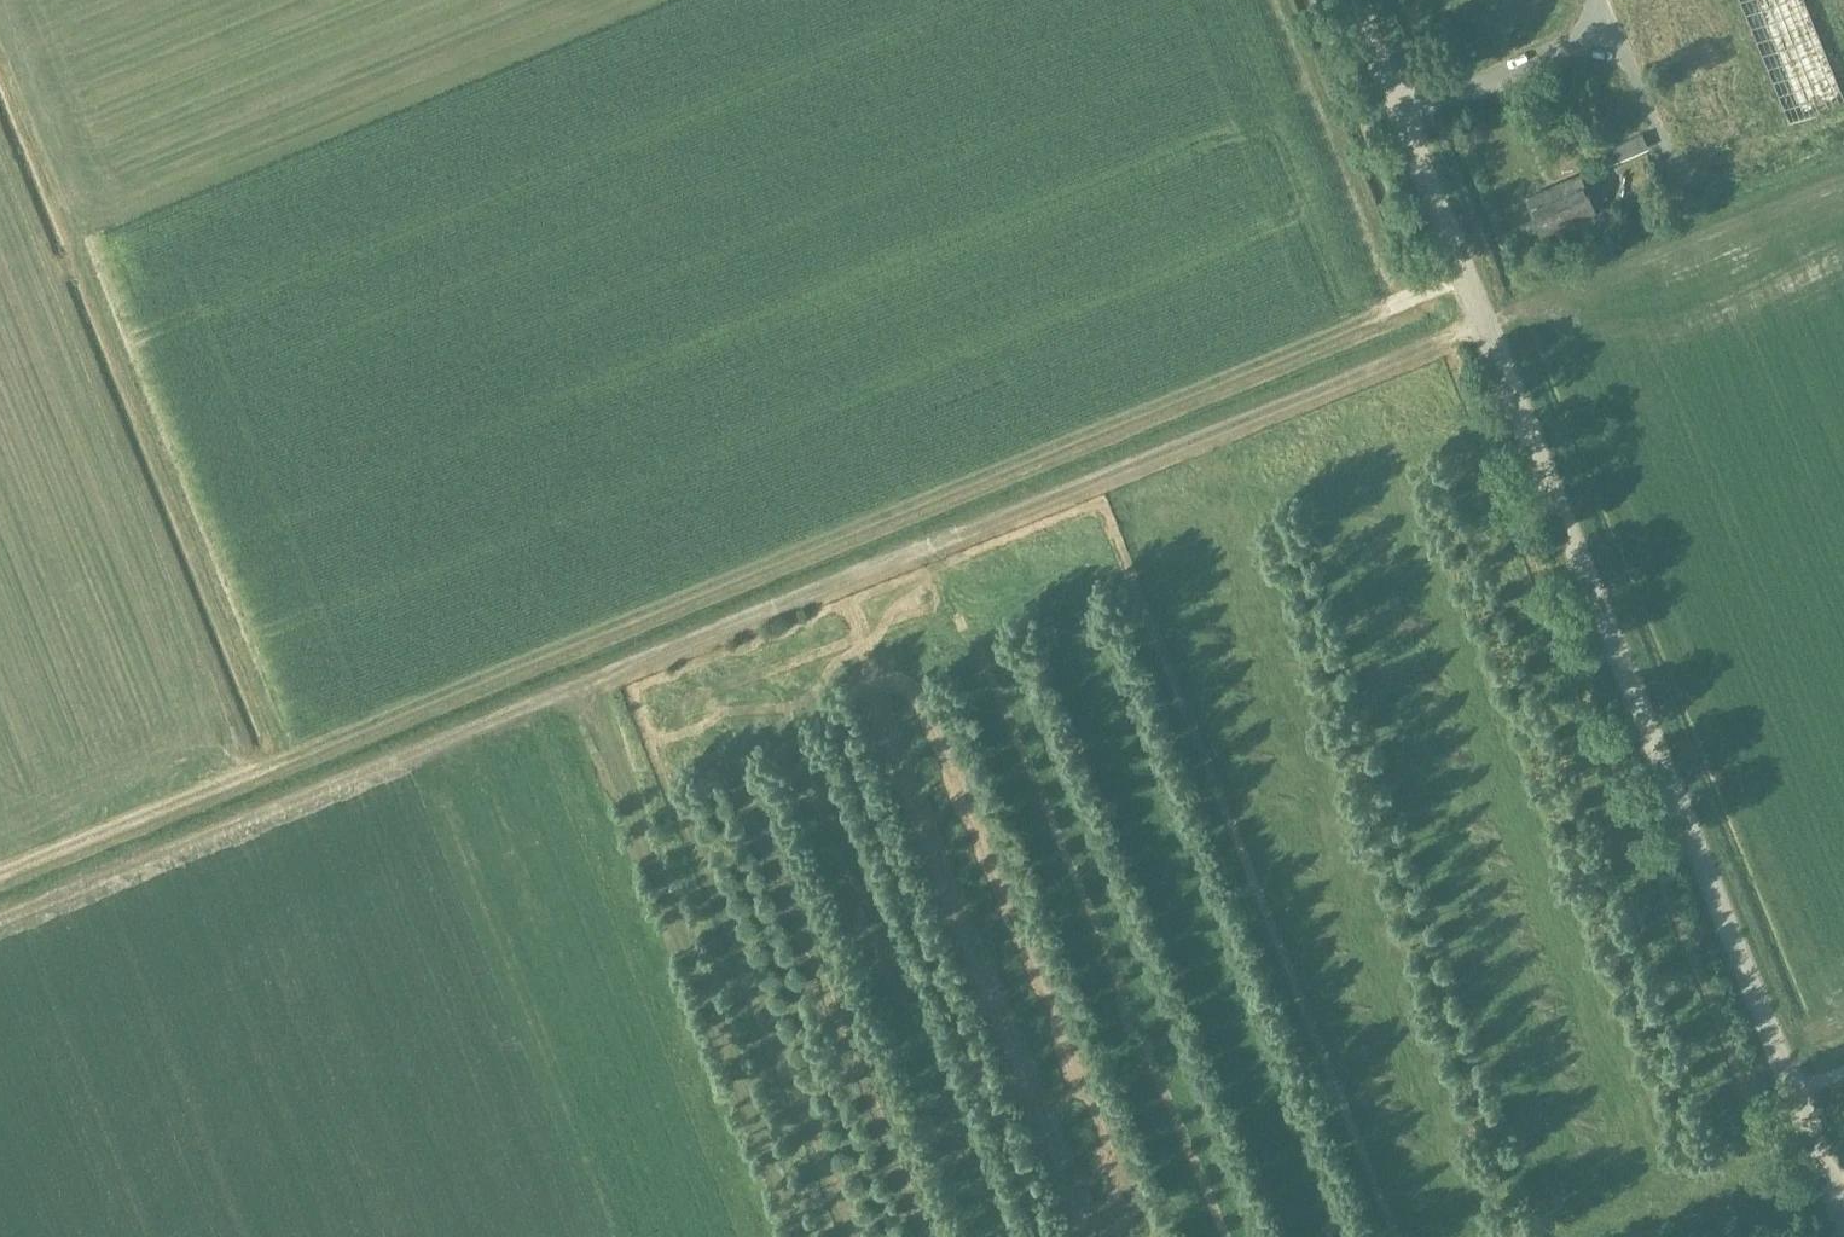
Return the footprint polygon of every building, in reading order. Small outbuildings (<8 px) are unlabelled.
[(1780,105),(1832,86),(1801,0),(1743,0),(1780,105)] [(1609,163),(1648,147),(1642,132),(1603,148),(1609,163)] [(1698,144),(1703,158),(1721,151),(1716,137),(1698,144)] [(1526,197),(1540,232),(1558,225),(1562,235),(1597,220),(1579,175),(1526,197)]
